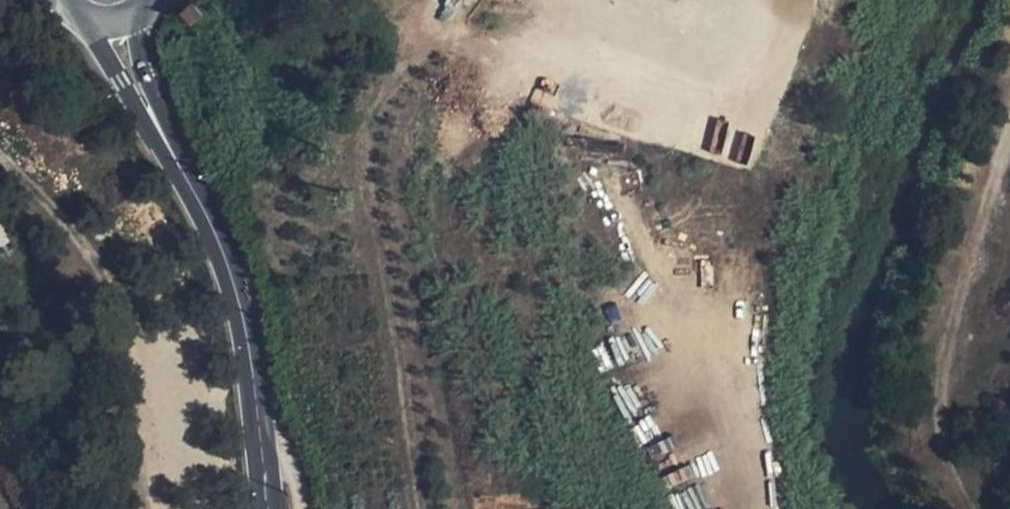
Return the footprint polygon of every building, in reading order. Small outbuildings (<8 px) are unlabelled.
[(203,15),(193,5),(182,15),(192,25),(203,15)] [(10,241),(0,223),(0,246),(10,241)]
